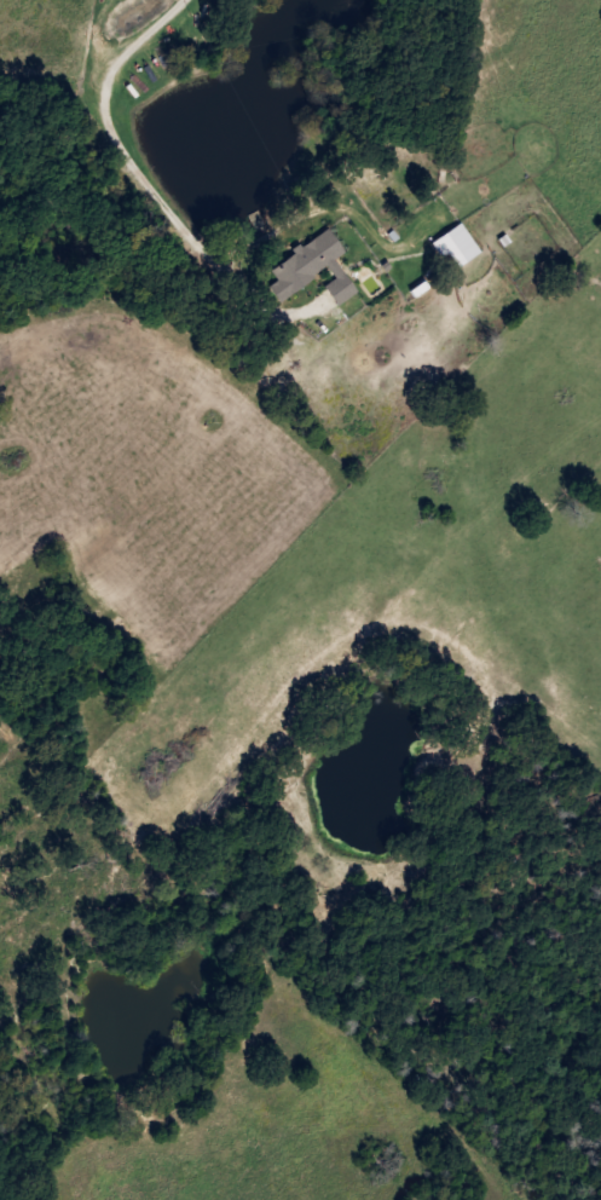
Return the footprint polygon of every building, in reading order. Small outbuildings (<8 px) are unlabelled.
[(438,242),(461,221),(484,249),(461,270),(438,242)] [(331,267),(283,304),(272,289),(281,283),(271,271),(330,226),(347,249),(337,256),(360,288),(342,302),(328,283),(337,276),(331,267)]
